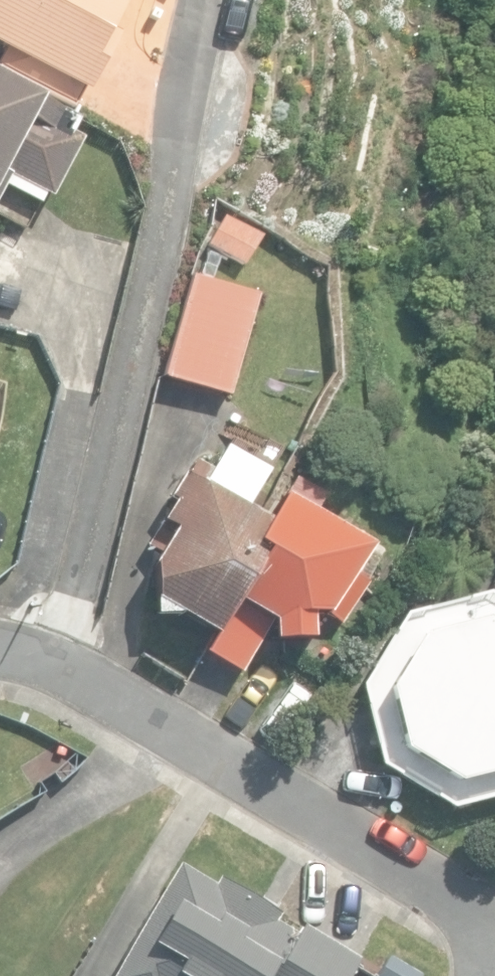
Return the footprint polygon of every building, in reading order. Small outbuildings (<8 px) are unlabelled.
[(125,0),(0,0),(0,46),(6,49),(2,57),(72,96),(83,77),(96,85),(110,55),(100,46),(125,0)] [(9,177),(20,183),(16,189),(40,202),(44,196),(50,199),(82,140),(70,133),(77,120),(0,78),(0,193),(9,177)] [(207,246),(243,267),(261,236),(224,215),(207,246)] [(166,375),(231,393),(259,293),(193,275),(166,375)] [(152,564),(154,601),(213,637),(263,552),(252,545),(267,521),(248,506),(267,471),(225,445),(211,468),(195,460),(162,521),(173,527),(152,564)] [(263,552),(213,637),(205,651),(241,673),(272,622),(273,642),(313,640),(311,616),(326,616),(340,624),(366,582),(353,574),(369,548),(283,496),(267,521),(252,545),(263,552)] [(369,580),(392,593),(408,566),(386,553),(369,580)] [(451,806),(494,795),(494,603),(484,596),(404,614),(361,685),(381,765),(451,806)] [(358,959),(301,925),(296,935),(274,921),(280,912),(218,875),(212,884),(179,864),(112,975),(348,975),(358,959)]
